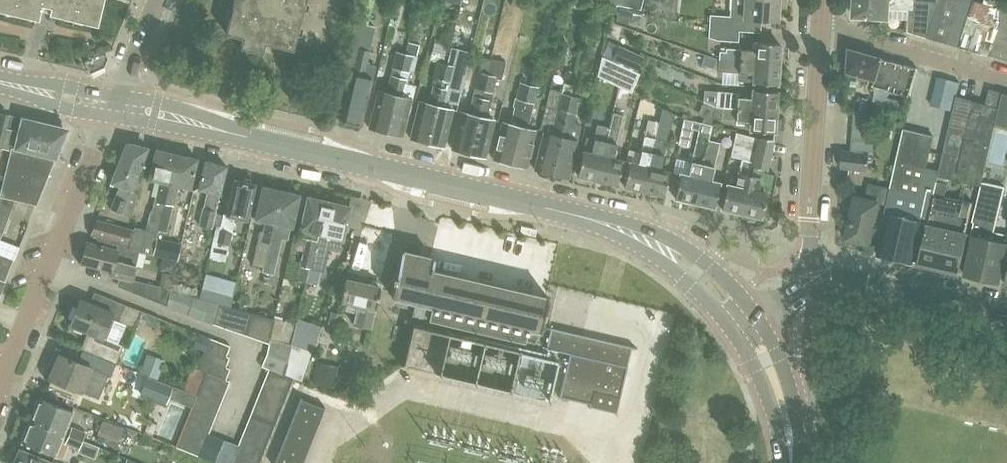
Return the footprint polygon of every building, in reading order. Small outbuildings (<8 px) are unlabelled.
[(103,0),(0,0),(0,10),(38,20),(40,11),(97,25),(103,0)] [(225,32),(243,37),(240,46),(262,52),(265,42),(293,49),(305,0),(233,0),(225,32)] [(357,11),(366,13),(369,0),(359,0),(357,11)] [(628,6),(640,9),(642,0),(629,0),(628,6)] [(642,9),(654,12),(657,0),(655,0),(644,0),(642,9)] [(667,17),(675,18),(677,0),(669,0),(667,17)] [(785,0),(731,0),(730,7),(730,16),(710,14),(709,23),(738,29),(759,31),(760,19),(776,20),(777,6),(784,7),(785,0)] [(927,37),(939,2),(910,0),(852,0),(851,16),(888,18),(889,8),(909,9),(908,31),(927,37)] [(927,37),(948,43),(961,0),(939,0),(939,2),(927,37)] [(974,0),(961,0),(948,43),(959,46),(962,38),(974,0)] [(975,0),(974,0),(962,38),(959,46),(991,55),(1005,10),(995,6),(996,0),(995,0),(984,0),(983,3),(975,0)] [(610,14),(601,6),(592,16),(598,21),(605,20),(610,14)] [(616,21),(628,24),(631,11),(619,9),(616,21)] [(1005,10),(991,55),(1006,60),(1006,10),(1005,10)] [(348,89),(340,120),(361,125),(375,66),(366,64),(374,28),(353,23),(338,87),(348,89)] [(708,37),(715,40),(737,41),(738,29),(709,23),(708,37)] [(430,59),(443,62),(447,45),(434,42),(430,59)] [(719,48),(718,59),(777,64),(778,57),(781,57),(782,47),(778,47),(778,43),(755,42),(755,51),(719,48)] [(608,59),(630,68),(636,54),(615,44),(608,59)] [(850,48),(848,71),(863,75),(863,76),(864,77),(870,78),(871,78),(871,77),(874,78),(872,85),(910,95),(918,67),(850,48)] [(395,51),(391,66),(385,93),(378,91),(373,112),(369,128),(385,132),(398,77),(400,68),(404,53),(395,51)] [(105,66),(105,65),(108,58),(106,53),(84,61),(89,73),(105,66)] [(411,99),(403,97),(409,71),(413,55),(404,53),(400,68),(398,77),(385,132),(390,133),(402,136),(411,99)] [(596,74),(626,89),(631,91),(639,73),(600,55),(596,74)] [(704,55),(701,65),(712,68),(716,58),(704,55)] [(483,90),(490,59),(482,57),(468,113),(460,111),(451,149),(468,153),(483,90)] [(493,119),(487,118),(496,78),(501,79),(505,63),(490,59),(483,90),(468,153),(484,157),(493,119)] [(777,70),(777,64),(718,59),(718,70),(718,72),(721,72),(739,74),(738,81),(752,82),(776,84),(776,81),(779,81),(780,70),(777,70)] [(430,86),(433,86),(429,104),(418,101),(410,138),(426,142),(439,88),(441,79),(445,63),(436,61),(434,69),(432,77),(430,86)] [(454,65),(445,63),(441,79),(442,79),(450,81),(454,65)] [(937,77),(930,108),(951,113),(958,82),(937,77)] [(500,122),(492,159),(509,163),(524,100),(528,83),(520,81),(516,98),(515,98),(513,106),(515,106),(511,124),(500,122)] [(528,83),(524,100),(509,163),(526,167),(535,130),(528,129),(539,86),(537,85),(528,83)] [(550,173),(566,110),(570,93),(572,85),(563,83),(561,91),(550,88),(540,128),(543,130),(533,169),(550,173)] [(442,107),(444,99),(450,100),(452,91),(447,89),(440,88),(439,88),(426,142),(444,146),(453,109),(442,107)] [(982,184),(984,180),(997,125),(1005,92),(992,89),(988,103),(957,95),(938,174),(945,176),(981,184),(982,184)] [(716,107),(722,107),(774,111),(775,105),(778,105),(778,96),(776,96),(776,92),(752,90),(751,98),(705,94),(702,101),(716,107)] [(1005,92),(997,125),(1006,127),(1006,93),(1005,92)] [(550,173),(568,177),(580,126),(573,119),(578,95),(570,93),(566,110),(550,173)] [(858,96),(855,108),(865,111),(869,99),(858,96)] [(888,97),(885,109),(898,113),(902,101),(888,97)] [(660,168),(668,135),(673,112),(662,107),(662,108),(659,121),(643,190),(649,191),(649,193),(659,196),(659,194),(662,194),(668,170),(660,168)] [(721,120),(733,120),(750,122),(749,129),(772,131),(773,129),(775,129),(776,118),(774,118),(774,111),(722,107),(721,120)] [(611,115),(596,178),(603,180),(602,182),(612,185),(612,183),(616,184),(622,160),(613,158),(621,124),(624,114),(612,111),(611,115)] [(856,111),(855,120),(876,122),(877,113),(856,111)] [(581,150),(578,162),(576,174),(578,174),(578,177),(588,179),(589,177),(596,178),(611,115),(600,112),(598,118),(590,152),(581,150)] [(10,147),(14,148),(22,118),(0,113),(0,147),(10,147)] [(22,118),(14,148),(10,147),(0,189),(0,238),(15,199),(37,204),(48,178),(49,172),(50,172),(66,132),(63,127),(22,118)] [(647,119),(645,130),(637,163),(629,161),(623,185),(626,186),(625,188),(635,190),(636,188),(643,190),(659,121),(649,119),(647,119)] [(876,122),(855,120),(854,130),(875,132),(876,122)] [(673,172),(679,173),(674,197),(676,198),(676,199),(686,202),(687,200),(693,201),(708,139),(709,139),(712,125),(700,122),(690,165),(675,161),(673,172)] [(913,262),(922,222),(926,222),(938,170),(925,167),(932,135),(905,128),(885,208),(887,211),(877,254),(913,262)] [(874,142),(875,132),(854,130),(853,140),(874,142)] [(735,132),(733,143),(743,145),(741,159),(752,161),(739,212),(747,214),(747,216),(757,218),(757,216),(760,217),(765,193),(771,194),(776,172),(766,170),(773,139),(756,138),(735,132)] [(719,142),(709,139),(708,139),(693,201),(699,203),(699,205),(710,207),(710,205),(713,206),(718,182),(710,180),(719,142)] [(873,153),(874,142),(853,140),(852,150),(870,152),(870,153),(873,153)] [(138,171),(144,147),(130,143),(125,145),(110,182),(119,186),(110,208),(131,217),(142,172),(138,171)] [(730,156),(741,159),(743,145),(733,143),(730,156)] [(157,233),(158,233),(161,221),(176,154),(156,149),(149,178),(158,180),(151,209),(150,209),(146,229),(134,226),(133,229),(130,244),(129,245),(129,248),(130,248),(138,250),(152,254),(157,233)] [(868,169),(870,153),(870,152),(852,150),(843,149),(841,167),(868,170),(868,169)] [(190,187),(196,158),(176,154),(161,221),(164,221),(171,222),(173,212),(171,211),(173,205),(177,185),(190,187)] [(752,161),(741,159),(735,186),(726,184),(721,208),(724,208),(723,211),(733,213),(734,210),(739,212),(752,161)] [(211,227),(226,165),(204,160),(197,189),(207,191),(199,224),(211,227)] [(938,174),(936,181),(918,263),(958,272),(968,231),(964,230),(971,201),(945,195),(947,184),(943,183),(945,176),(938,174)] [(225,261),(235,217),(246,220),(254,184),(251,180),(245,178),(243,182),(234,180),(226,214),(223,213),(221,226),(216,225),(209,257),(225,261)] [(1004,185),(984,180),(982,184),(981,184),(973,220),(975,221),(971,241),(972,241),(965,273),(983,278),(993,239),(995,231),(1001,202),(1004,185)] [(263,267),(281,190),(262,185),(254,219),(265,221),(262,231),(259,230),(251,264),(263,267)] [(845,238),(868,244),(878,201),(884,202),(887,190),(873,187),(871,199),(850,194),(847,208),(851,209),(845,238)] [(299,194),(281,190),(263,267),(263,270),(274,272),(282,237),(286,238),(289,226),(292,226),(299,194)] [(300,266),(308,268),(309,268),(317,233),(325,200),(319,198),(317,195),(311,194),(310,196),(307,196),(298,235),(307,237),(300,266)] [(317,233),(309,268),(321,271),(327,243),(337,245),(343,239),(350,206),(346,205),(345,202),(339,200),(336,202),(325,200),(317,233)] [(130,244),(133,229),(97,219),(91,235),(96,236),(129,245),(130,244)] [(999,282),(1006,249),(1006,234),(995,231),(993,239),(983,278),(999,282)] [(86,241),(82,256),(81,261),(79,261),(78,261),(78,262),(111,271),(110,275),(117,277),(130,280),(134,265),(138,250),(130,248),(129,248),(129,245),(96,236),(95,239),(94,243),(86,241)] [(153,254),(164,257),(168,240),(157,237),(153,254)] [(402,251),(396,276),(393,275),(392,280),(395,281),(391,295),(415,301),(429,305),(429,304),(433,305),(430,320),(524,342),(527,327),(540,330),(548,297),(546,296),(431,269),(433,258),(402,251)] [(5,281),(3,280),(12,258),(0,253),(0,293),(5,281)] [(306,279),(306,281),(318,284),(321,271),(309,268),(306,279)] [(341,299),(358,303),(353,323),(370,326),(374,307),(375,307),(380,287),(345,279),(341,299)] [(167,306),(170,290),(134,281),(131,292),(138,295),(167,306)] [(173,281),(170,290),(196,297),(198,287),(173,281)] [(201,287),(199,297),(218,303),(230,306),(233,295),(201,287)] [(199,297),(196,297),(170,290),(167,306),(212,324),(218,303),(199,297)] [(125,348),(101,338),(108,321),(118,322),(132,328),(137,317),(156,325),(159,318),(125,304),(97,293),(93,305),(79,299),(69,325),(89,333),(82,350),(113,362),(118,364),(125,348)] [(426,320),(429,305),(415,301),(411,317),(426,320)] [(218,303),(212,324),(237,333),(245,336),(252,311),(230,306),(218,303)] [(252,311),(245,336),(269,345),(270,338),(275,319),(275,317),(253,312),(252,311)] [(331,311),(328,322),(336,324),(338,313),(331,311)] [(292,345),(288,361),(285,375),(291,377),(301,381),(322,324),(297,316),(296,323),(292,345)] [(267,352),(288,361),(292,345),(296,323),(275,319),(270,338),(269,345),(267,352)] [(614,413),(618,398),(630,348),(549,329),(544,349),(568,354),(557,397),(588,405),(587,407),(589,407),(589,406),(613,412),(613,413),(614,413)] [(208,338),(205,347),(223,354),(227,345),(208,338)] [(201,357),(225,367),(229,356),(223,354),(205,347),(201,357)] [(108,375),(113,362),(82,350),(78,361),(58,354),(48,378),(82,392),(91,368),(108,375)] [(261,366),(266,368),(285,375),(288,361),(267,352),(261,366)] [(196,369),(205,373),(223,380),(223,379),(227,368),(225,367),(201,357),(196,369)] [(338,366),(317,362),(313,383),(319,384),(318,389),(332,394),(338,366)] [(291,377),(285,375),(266,368),(262,380),(286,391),(291,377)] [(196,369),(188,390),(197,394),(200,384),(205,373),(196,369)] [(200,384),(225,394),(230,381),(223,379),(223,380),(205,373),(200,384)] [(142,387),(167,397),(172,384),(147,374),(142,387)] [(281,401),(286,391),(262,380),(257,391),(281,401)] [(342,380),(338,397),(353,401),(357,384),(342,380)] [(167,397),(192,407),(193,404),(197,394),(188,390),(172,384),(167,397)] [(197,394),(221,404),(225,394),(200,384),(197,394)] [(281,401),(257,391),(253,402),(277,412),(281,401)] [(197,394),(193,404),(217,414),(221,404),(197,394)] [(323,405),(298,395),(271,462),(300,462),(323,405)] [(32,419),(83,439),(86,433),(72,427),(70,431),(66,429),(73,410),(41,398),(40,400),(37,401),(34,407),(36,409),(32,419)] [(273,423),(277,412),(253,402),(249,412),(273,423)] [(193,404),(192,407),(189,415),(212,424),(217,414),(193,404)] [(269,435),(273,423),(249,412),(244,425),(269,435)] [(212,424),(189,415),(184,425),(208,435),(212,424)] [(89,451),(92,444),(92,443),(86,440),(83,439),(32,419),(27,430),(24,431),(22,437),(24,439),(22,442),(55,455),(62,437),(67,439),(65,443),(79,449),(80,448),(89,451)] [(102,419),(97,435),(118,443),(124,427),(102,419)] [(148,420),(143,433),(152,436),(157,423),(148,420)] [(184,425),(180,436),(204,445),(208,435),(184,425)] [(265,445),(269,435),(244,425),(240,435),(265,445)] [(265,445),(240,435),(236,446),(260,456),(265,445)] [(200,456),(204,445),(180,436),(176,446),(200,456)] [(260,456),(236,446),(232,457),(247,462),(258,462),(260,456)] [(19,449),(15,458),(11,459),(10,462),(54,462),(19,449)]
